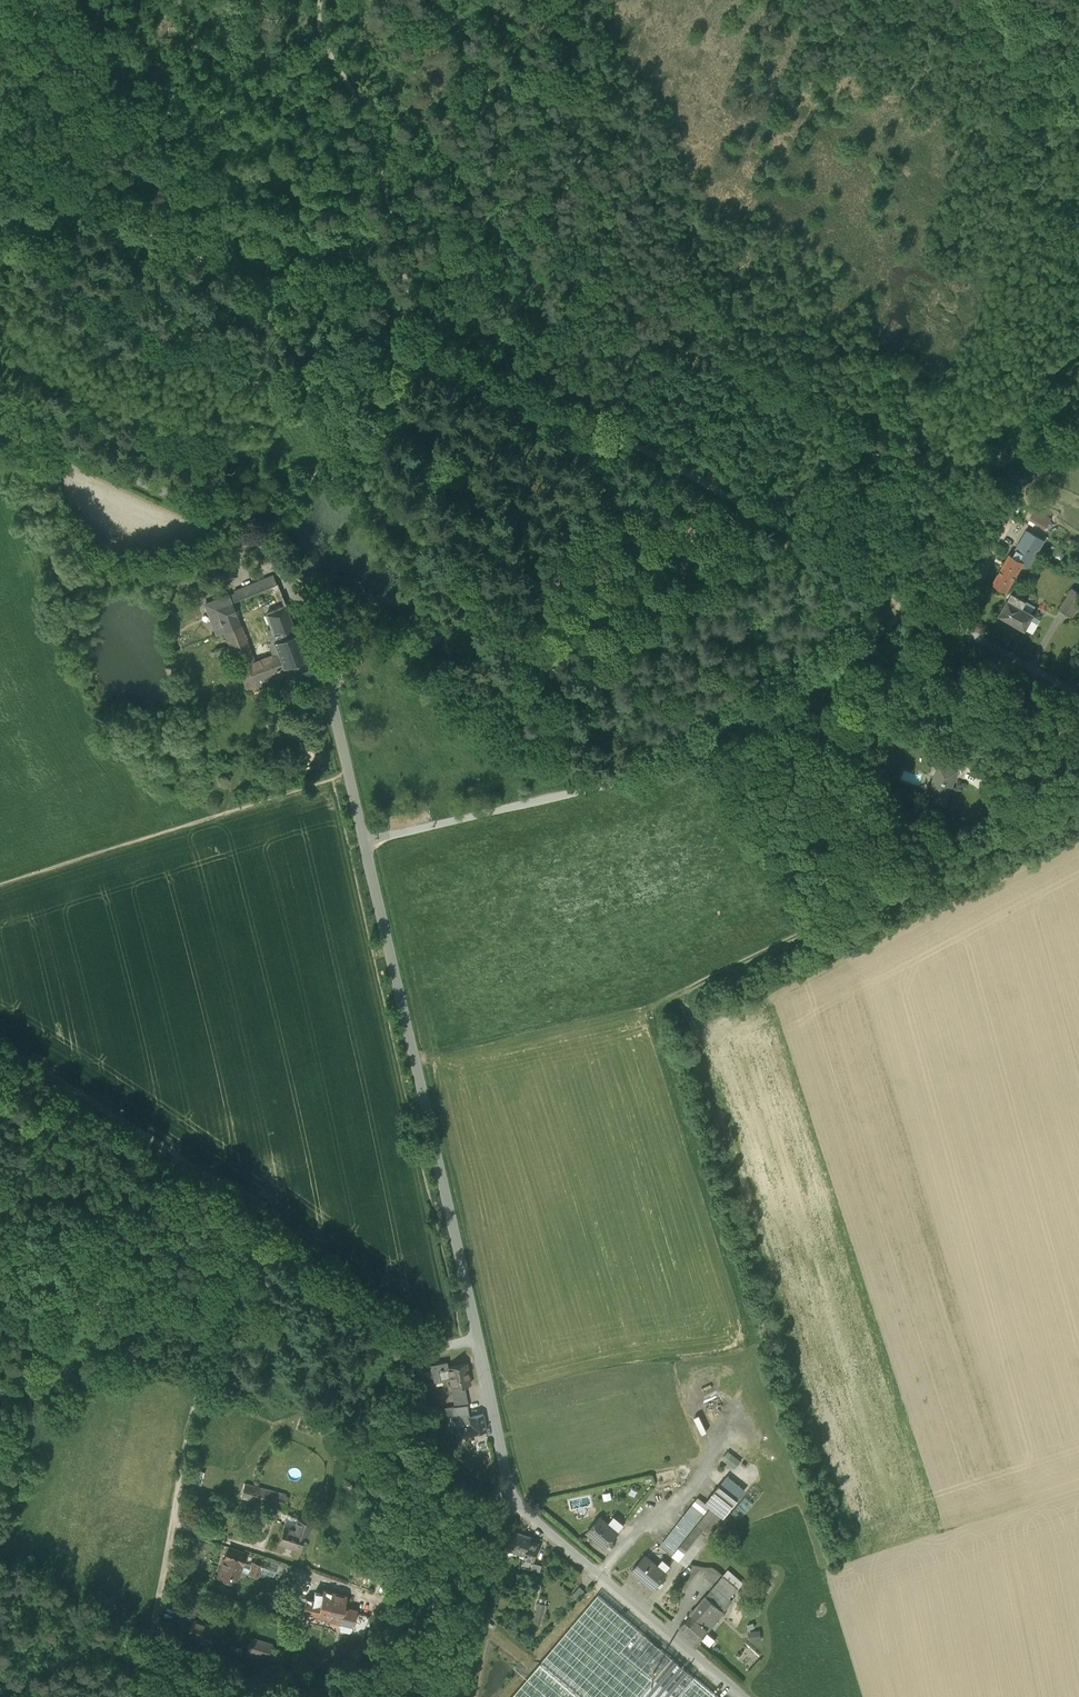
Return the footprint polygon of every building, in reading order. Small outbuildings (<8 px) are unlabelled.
[(1039,479),(1050,483),(1056,464),(1046,460),(1039,479)] [(1020,486),(1023,479),(1012,474),(1008,481),(1020,486)] [(1034,509),(1028,520),(1045,528),(1051,517),(1034,509)] [(994,585),(1006,591),(1011,583),(1023,563),(1028,566),(1043,540),(1027,531),(1012,556),(1009,554),(992,584),(994,585)] [(273,575),(229,594),(232,602),(277,584),(273,575)] [(1072,618),(1078,605),(1078,592),(1072,588),(1059,610),(1072,618)] [(998,615),(1025,630),(1034,614),(1022,608),(1026,601),(1011,593),(998,615)] [(255,664),(232,602),(229,594),(205,603),(217,633),(224,630),(244,683),(284,668),(280,657),(275,659),(261,664),(260,662),(255,664)] [(276,638),(277,640),(297,633),(286,606),(266,614),(272,629),(267,631),(270,640),(276,638)] [(280,657),(284,668),(307,659),(297,633),(277,640),(274,641),(269,643),(275,659),(280,657)] [(244,683),(247,691),(268,683),(270,688),(289,680),(288,677),(311,669),(307,659),(284,668),(244,683)] [(957,771),(961,772),(964,764),(935,753),(932,762),(939,764),(957,770),(957,771)] [(927,798),(945,804),(957,771),(957,770),(939,764),(939,765),(942,766),(937,782),(933,780),(927,798)] [(939,765),(933,780),(937,782),(942,766),(939,765)] [(434,1382),(450,1379),(447,1366),(448,1366),(447,1361),(430,1364),(434,1382)] [(466,1363),(448,1366),(447,1366),(450,1379),(451,1388),(464,1385),(470,1384),(466,1363)] [(451,1391),(453,1397),(466,1395),(465,1388),(451,1391)] [(466,1395),(453,1397),(454,1406),(467,1404),(468,1404),(466,1395)] [(452,1406),(453,1416),(468,1413),(467,1404),(454,1406),(452,1406)] [(450,1417),(465,1439),(474,1438),(473,1433),(486,1430),(483,1414),(469,1417),(468,1413),(453,1416),(450,1417)] [(727,1450),(721,1459),(735,1468),(741,1459),(727,1450)] [(241,1499),(272,1507),(275,1493),(245,1485),(241,1499)] [(705,1503),(723,1517),(737,1500),(719,1485),(705,1503)] [(272,1507),(282,1509),(285,1496),(275,1493),(272,1507)] [(710,1507),(699,1498),(661,1547),(673,1556),(710,1507)] [(673,1556),(686,1566),(714,1531),(723,1518),(710,1507),(673,1556)] [(587,1533),(605,1548),(618,1532),(608,1524),(600,1517),(587,1533)] [(613,1518),(608,1524),(618,1532),(623,1526),(613,1518)] [(298,1519),(295,1530),(305,1533),(305,1534),(308,1535),(312,1524),(298,1519)] [(299,1551),(305,1534),(305,1533),(295,1530),(284,1526),(278,1544),(299,1551)] [(520,1555),(524,1557),(525,1557),(530,1542),(531,1537),(511,1531),(505,1549),(521,1554),(520,1555)] [(539,1545),(530,1542),(525,1557),(524,1557),(521,1567),(531,1570),(533,1563),(539,1545)] [(236,1586),(241,1573),(244,1565),(247,1555),(229,1549),(225,1560),(218,1580),(236,1586)] [(632,1571),(654,1590),(667,1574),(666,1573),(658,1566),(645,1555),(632,1571)] [(662,1561),(658,1566),(666,1573),(670,1568),(662,1561)] [(544,1567),(533,1563),(531,1570),(542,1573),(544,1567)] [(252,1566),(244,1565),(241,1573),(259,1579),(259,1578),(263,1568),(253,1564),(252,1566)] [(259,1578),(272,1583),(276,1573),(263,1568),(259,1578)] [(728,1570),(722,1577),(737,1589),(743,1583),(728,1570)] [(714,1587),(729,1599),(737,1589),(722,1577),(714,1587)] [(679,1628),(698,1643),(724,1612),(721,1609),(729,1600),(729,1599),(714,1587),(705,1597),(679,1628)] [(571,1597),(576,1601),(584,1592),(579,1588),(571,1597)] [(323,1592),(323,1595),(321,1603),(314,1601),(306,1600),(303,1613),(327,1618),(332,1594),(323,1592)] [(315,1593),(314,1601),(321,1603),(323,1595),(315,1593)] [(346,1597),(332,1594),(327,1618),(326,1621),(352,1627),(353,1627),(356,1614),(356,1611),(343,1608),(346,1597)] [(598,1595),(512,1696),(718,1696),(598,1595)] [(303,1613),(306,1600),(299,1598),(293,1614),(303,1617),(303,1613)] [(535,1620),(541,1621),(545,1605),(539,1604),(535,1620)] [(184,1623),(190,1625),(191,1622),(193,1622),(196,1610),(182,1605),(177,1621),(184,1623)] [(351,1635),(365,1638),(369,1617),(356,1614),(353,1627),(352,1627),(351,1635)] [(190,1625),(184,1623),(180,1636),(186,1638),(190,1625)] [(760,1640),(759,1629),(747,1631),(749,1641),(760,1640)] [(246,1654),(269,1661),(273,1646),(251,1639),(246,1654)]
